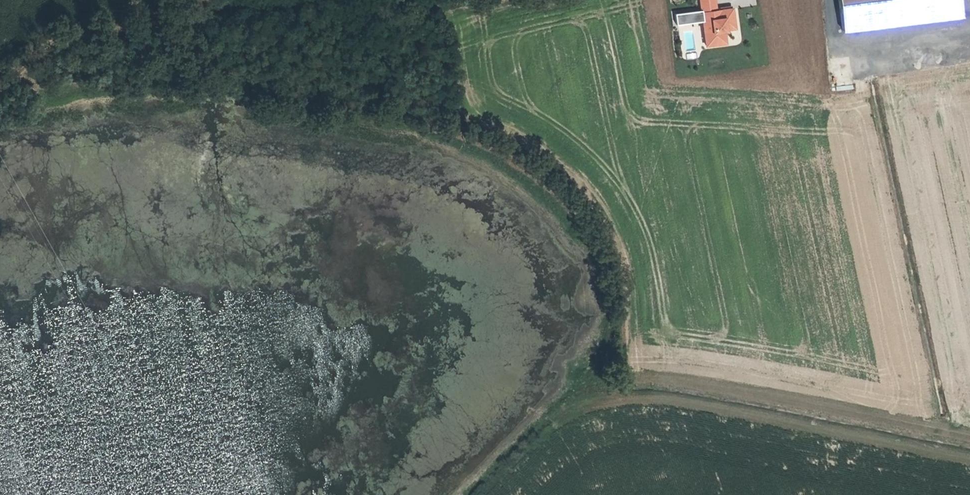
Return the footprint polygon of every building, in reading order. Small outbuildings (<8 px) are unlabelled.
[(708,46),(721,45),(723,42),(722,32),(726,32),(728,32),(728,30),(737,29),(734,10),(718,12),(717,0),(702,0),(704,11),(705,22),(708,46)] [(845,33),(882,28),(879,0),(841,0),(845,33)] [(882,28),(965,19),(963,0),(879,0),(882,28)] [(705,22),(704,11),(682,14),(676,15),(678,26),(705,22)] [(948,64),(957,62),(955,49),(945,50),(948,64)]
